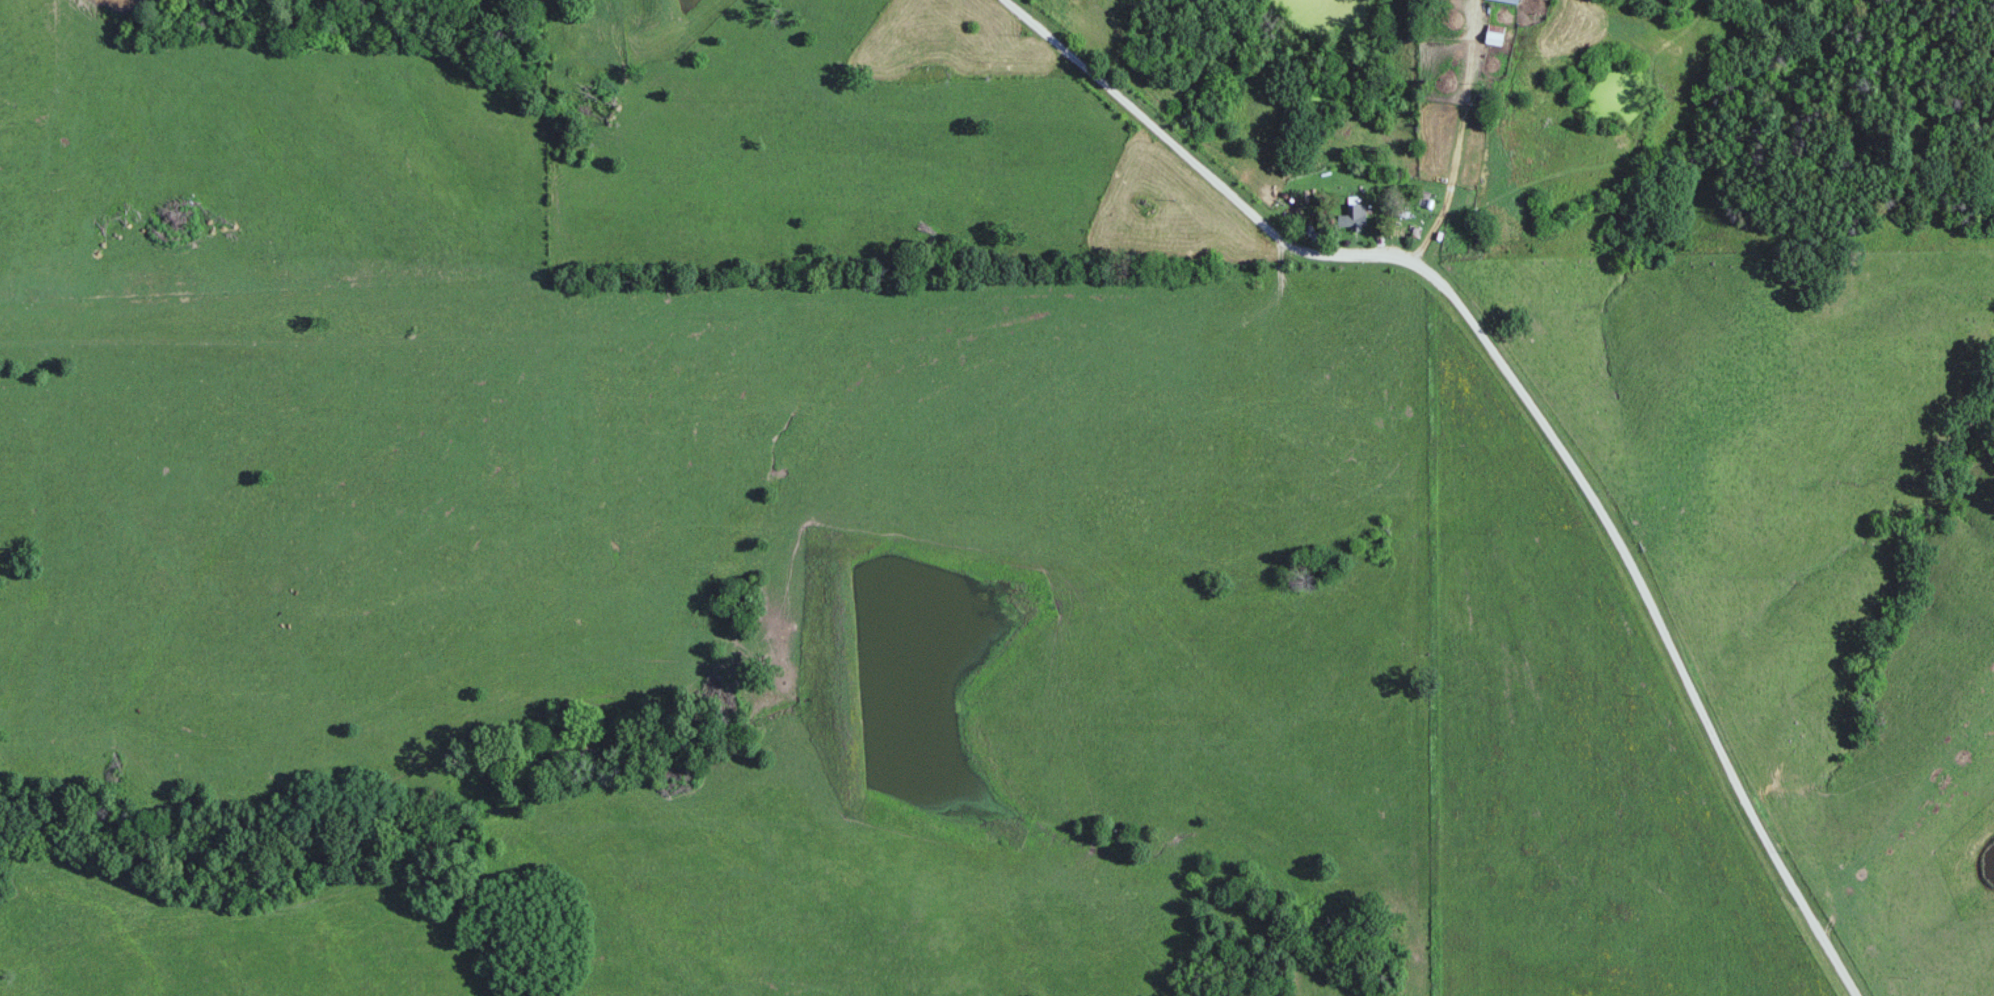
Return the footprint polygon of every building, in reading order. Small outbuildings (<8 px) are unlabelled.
[(1506,28),(1490,26),(1487,43),(1503,45),(1506,28)] [(1368,226),(1367,204),(1358,205),(1357,196),(1347,197),(1348,216),(1340,216),(1340,228),(1368,226)]
